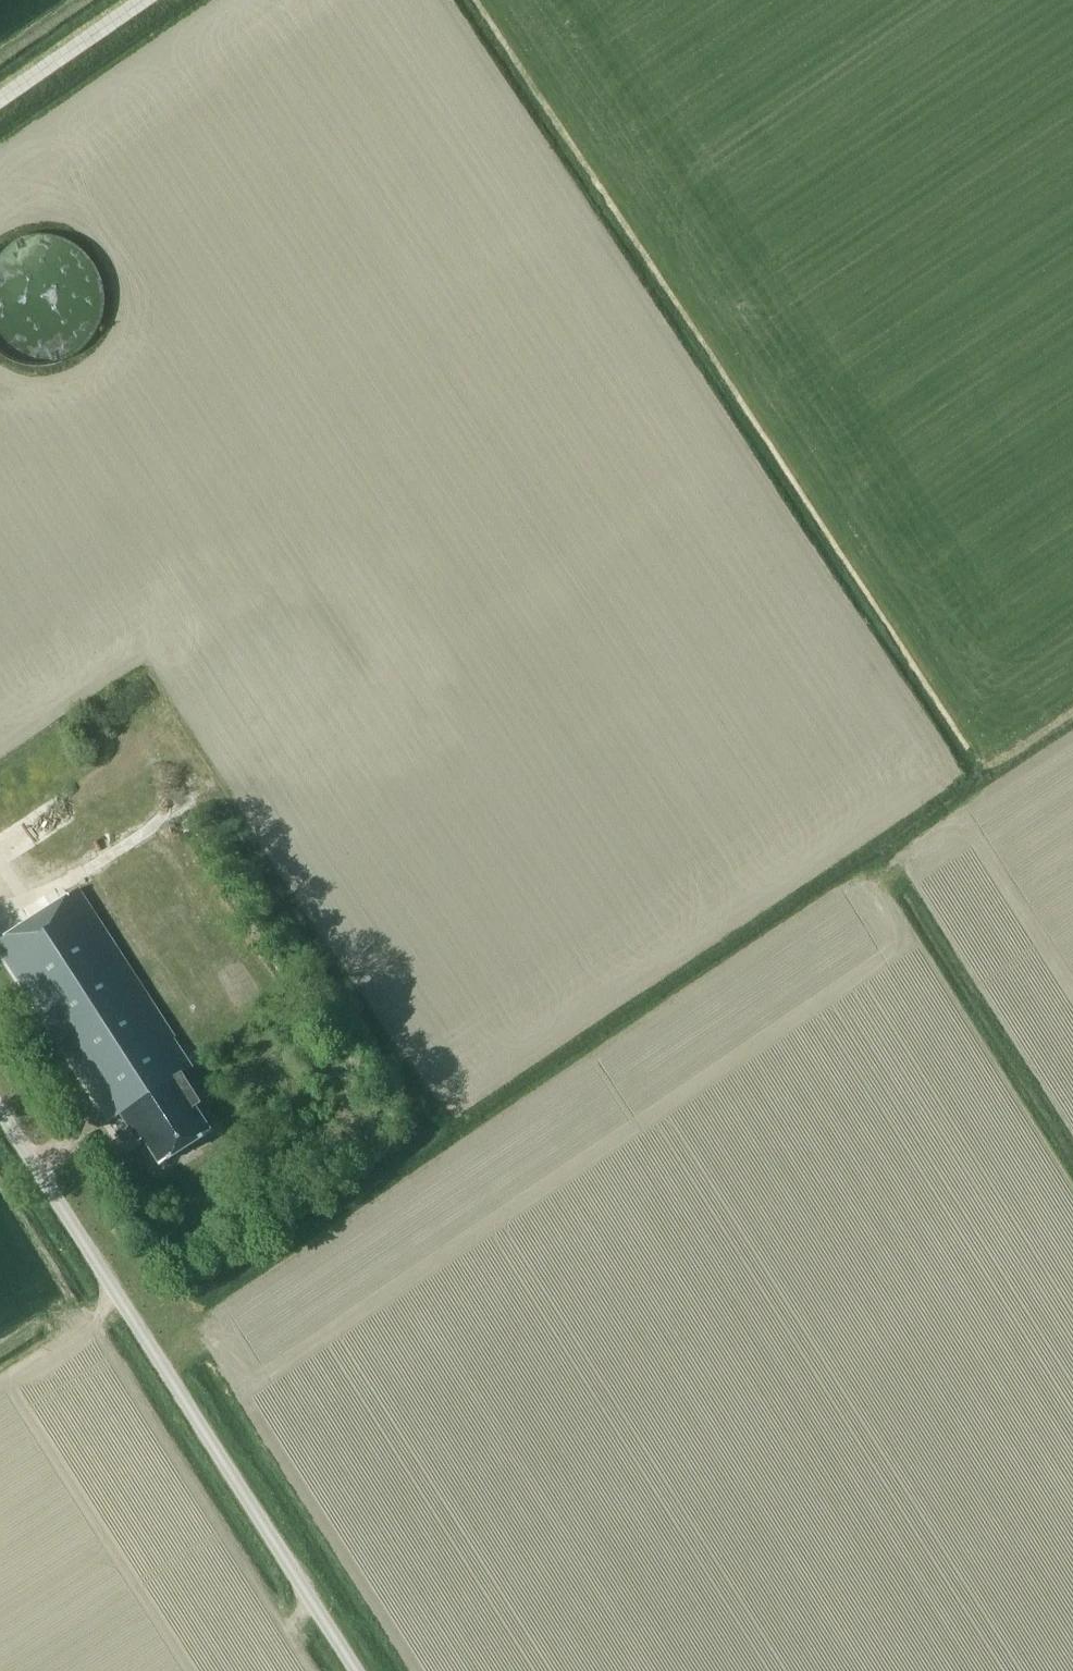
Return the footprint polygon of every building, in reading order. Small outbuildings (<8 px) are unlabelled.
[(108,294),(63,259),(61,262),(50,253),(41,265),(27,254),(0,288),(0,334),(48,371),(108,294)] [(0,940),(0,951),(110,1122),(122,1114),(140,1142),(144,1139),(161,1165),(213,1131),(196,1105),(201,1102),(182,1074),(193,1067),(172,1035),(173,1035),(139,982),(158,971),(198,1033),(239,1007),(138,850),(97,877),(152,961),(133,973),(118,951),(133,941),(114,913),(100,922),(78,889),(0,940)]
